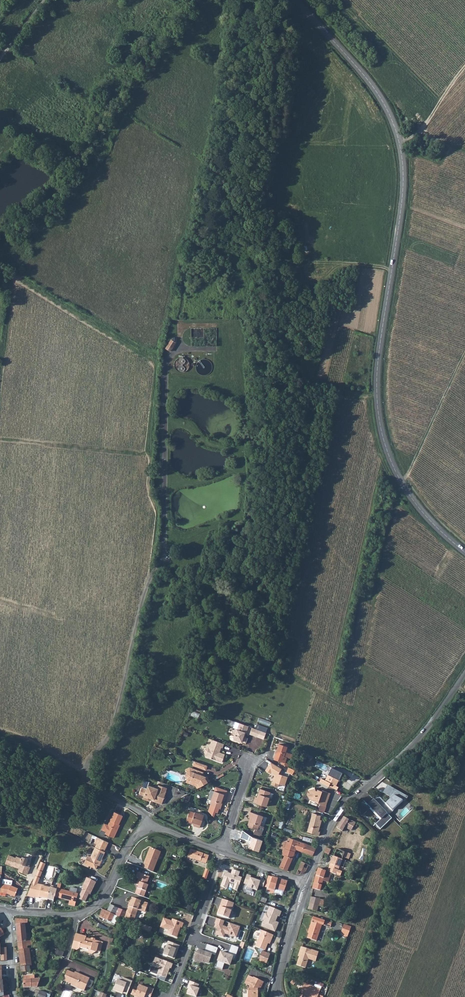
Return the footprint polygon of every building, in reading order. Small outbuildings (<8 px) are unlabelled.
[(290,9),(284,15),(293,24),(298,18),(290,9)] [(191,328),(191,346),(217,346),(217,328),(191,328)] [(165,349),(170,351),(175,342),(171,340),(165,349)] [(179,358),(177,359),(175,361),(174,363),(174,364),(174,367),(175,369),(176,370),(177,371),(179,372),(180,372),(183,372),(185,372),(187,370),(189,368),(189,366),(189,364),(189,362),(188,360),(186,359),(185,358),(183,357),(181,357),(179,358)] [(198,361),(197,362),(196,365),(196,367),(196,368),(196,371),(197,372),(199,374),(200,375),(203,375),(204,376),(207,375),(209,374),(210,373),(212,371),(212,369),(212,367),(212,364),(210,362),(209,361),(207,359),(204,359),(203,359),(200,360),(198,361)] [(233,731),(238,733),(236,739),(240,741),(245,743),(247,737),(244,736),(248,725),(239,722),(236,729),(235,729),(233,731)] [(255,728),(252,727),(249,734),(263,739),(267,728),(257,724),(255,728)] [(225,742),(213,738),(209,747),(208,746),(206,748),(205,751),(205,753),(207,754),(207,755),(222,761),(225,753),(219,751),(221,746),(223,747),(225,742)] [(281,763),(288,765),(293,753),(286,750),(288,746),(280,743),(274,757),(282,760),(281,763)] [(207,764),(195,760),(193,764),(205,768),(207,764)] [(330,767),(319,762),(317,766),(327,772),(330,767)] [(267,766),(264,770),(270,774),(271,773),(274,775),(272,782),(285,786),(287,777),(277,774),(281,768),(271,763),(268,766),(267,766)] [(321,779),(319,783),(328,787),(330,783),(335,786),(341,773),(330,768),(324,780),(321,779)] [(195,784),(197,788),(208,781),(206,777),(201,775),(202,772),(195,769),(194,772),(190,771),(187,773),(185,776),(186,778),(189,779),(189,782),(195,784)] [(142,787),(140,793),(145,795),(144,798),(150,800),(151,797),(154,798),(154,800),(162,803),(167,787),(159,784),(158,788),(149,784),(147,789),(142,787)] [(255,795),(253,801),(266,806),(269,797),(268,797),(270,791),(260,787),(258,792),(260,793),(258,796),(255,795)] [(307,791),(306,794),(309,799),(317,802),(317,803),(321,804),(326,806),(330,796),(326,795),(327,793),(322,791),(321,793),(317,791),(316,792),(313,791),(313,789),(307,791)] [(375,800),(389,816),(394,812),(393,811),(403,801),(406,803),(409,798),(395,789),(389,799),(390,800),(386,804),(379,796),(375,800)] [(211,801),(210,806),(220,810),(221,804),(220,804),(221,801),(224,802),(226,795),(225,795),(214,791),(211,800),(211,801)] [(375,800),(374,800),(367,806),(366,804),(358,811),(363,816),(371,808),(381,819),(376,824),(381,830),(392,819),(389,816),(375,800)] [(188,811),(185,821),(190,823),(190,822),(193,823),(192,826),(199,828),(203,815),(194,812),(194,813),(188,811)] [(263,826),(259,825),(262,816),(250,811),(248,817),(251,818),(250,821),(248,821),(246,826),(254,829),(253,832),(258,834),(260,833),(263,826)] [(104,834),(106,835),(116,814),(113,812),(107,825),(108,826),(104,834)] [(311,813),(306,832),(317,835),(318,831),(315,831),(319,819),(322,820),(322,816),(311,813)] [(106,835),(107,835),(113,838),(117,829),(115,829),(121,816),(116,814),(106,835)] [(344,816),(337,827),(342,831),(345,826),(351,830),(352,829),(354,831),(357,826),(359,828),(360,826),(360,825),(358,824),(358,823),(357,822),(356,823),(344,816)] [(251,840),(248,848),(259,852),(262,840),(252,837),(243,831),(241,837),(251,840)] [(86,832),(83,839),(89,842),(92,834),(86,832)] [(87,855),(83,863),(95,869),(97,865),(98,865),(104,852),(103,851),(107,842),(96,837),(93,843),(95,844),(90,856),(87,855)] [(286,842),(284,848),(294,852),(295,849),(297,841),(289,839),(288,842),(286,842)] [(297,841),(295,849),(301,851),(304,844),(297,841)] [(304,844),(301,851),(312,855),(314,847),(304,844)] [(160,851),(149,847),(143,862),(144,862),(142,867),(152,871),(160,851)] [(284,848),(282,854),(283,855),(292,858),(294,852),(284,848)] [(187,856),(200,861),(206,863),(209,855),(190,849),(187,856)] [(337,849),(333,857),(340,859),(342,860),(343,857),(347,859),(349,854),(337,849)] [(18,871),(26,874),(29,866),(28,866),(30,860),(26,859),(26,858),(21,856),(20,858),(15,856),(14,857),(7,855),(4,863),(11,866),(12,865),(19,867),(18,871)] [(282,859),(279,867),(286,870),(292,858),(283,855),(282,859)] [(333,857),(330,864),(343,868),(345,861),(342,860),(340,859),(333,857)] [(301,860),(295,873),(301,873),(305,869),(308,864),(301,860)] [(34,875),(39,877),(45,863),(39,861),(34,875)] [(343,868),(330,864),(327,872),(331,873),(336,875),(344,878),(346,874),(342,872),(343,868)] [(237,890),(242,877),(238,876),(240,872),(233,869),(231,873),(226,872),(221,886),(227,888),(229,882),(235,884),(233,889),(237,890)] [(316,874),(312,888),(320,891),(322,881),(328,883),(331,873),(327,872),(318,869),(316,874)] [(135,894),(144,897),(145,895),(142,893),(148,881),(149,876),(139,872),(137,878),(139,879),(136,885),(138,886),(135,894)] [(43,886),(43,885),(37,883),(39,877),(34,875),(34,876),(26,896),(33,897),(34,897),(38,898),(39,896),(40,896),(43,886)] [(248,885),(246,889),(252,891),(252,889),(257,891),(259,886),(263,887),(265,881),(261,879),(260,881),(250,878),(251,876),(247,875),(244,884),(248,885)] [(271,892),(272,889),(274,890),(275,889),(283,891),(286,884),(287,881),(268,875),(266,882),(270,883),(267,891),(269,891),(269,892),(270,893),(271,892)] [(84,881),(92,885),(90,889),(92,890),(95,882),(86,878),(84,881)] [(7,893),(14,896),(18,888),(11,885),(11,884),(2,882),(2,879),(0,879),(0,892),(7,893)] [(77,894),(77,897),(79,898),(78,898),(85,901),(89,893),(90,894),(92,890),(90,889),(92,885),(84,881),(82,887),(83,887),(80,895),(77,894)] [(55,897),(69,901),(68,905),(74,906),(77,897),(77,894),(60,889),(61,884),(58,883),(57,887),(55,897)] [(40,896),(41,897),(42,898),(47,899),(48,896),(51,887),(43,885),(43,886),(40,896)] [(48,896),(55,897),(57,887),(54,886),(51,885),(51,887),(48,896)] [(311,897),(310,903),(318,906),(319,900),(311,897)] [(126,920),(133,924),(138,910),(145,912),(148,903),(132,898),(124,919),(126,920)] [(221,899),(215,914),(228,917),(233,903),(221,899)] [(310,903),(309,909),(317,911),(318,906),(310,903)] [(107,912),(114,915),(117,916),(118,914),(116,913),(118,908),(111,904),(107,912)] [(279,917),(281,912),(274,909),(270,907),(267,915),(266,914),(263,920),(265,921),(262,927),(275,932),(278,923),(274,922),(276,916),(279,917)] [(99,917),(111,922),(114,915),(107,912),(103,909),(99,917)] [(182,919),(184,915),(171,910),(170,914),(182,919)] [(176,937),(181,922),(171,918),(171,920),(162,917),(159,927),(167,930),(166,933),(176,937)] [(322,924),(323,925),(324,921),(313,917),(308,931),(309,931),(307,938),(316,941),(322,924)] [(224,921),(216,918),(214,923),(217,924),(216,928),(217,928),(215,934),(223,937),(225,933),(236,937),(240,926),(229,923),(227,927),(222,926),(224,921)] [(15,919),(18,950),(19,950),(27,949),(27,945),(32,944),(31,939),(30,939),(30,933),(29,933),(25,933),(24,923),(26,923),(28,923),(28,922),(27,920),(17,919),(15,919)] [(140,923),(138,927),(151,931),(153,927),(140,923)] [(350,928),(343,925),(341,933),(342,936),(345,937),(347,938),(350,928)] [(262,931),(255,947),(259,949),(259,950),(261,954),(258,961),(266,965),(270,955),(263,953),(264,951),(265,951),(268,944),(270,939),(271,940),(273,936),(266,933),(262,931)] [(71,947),(76,948),(79,948),(79,947),(88,949),(92,940),(89,939),(84,938),(85,936),(75,933),(71,947)] [(88,949),(87,953),(91,954),(96,951),(98,944),(94,943),(94,940),(92,940),(88,949)] [(94,940),(94,943),(98,944),(96,951),(99,952),(102,943),(94,940)] [(179,949),(180,945),(178,944),(172,941),(169,940),(164,954),(175,958),(178,952),(176,951),(177,948),(179,949)] [(19,950),(20,958),(28,957),(29,958),(32,957),(32,954),(33,954),(33,953),(32,953),(31,952),(28,953),(28,951),(30,951),(33,950),(32,944),(27,945),(27,949),(19,950)] [(218,948),(207,944),(204,952),(199,950),(195,952),(193,959),(201,961),(202,962),(203,962),(204,961),(208,963),(212,952),(216,953),(218,948)] [(220,952),(215,967),(222,970),(224,963),(229,965),(231,959),(234,960),(235,958),(239,947),(231,945),(228,952),(225,953),(220,952)] [(309,959),(313,960),(315,951),(302,946),(299,953),(301,954),(297,964),(306,968),(309,959)] [(19,959),(21,973),(30,972),(29,961),(29,958),(28,957),(20,958),(19,959)] [(171,969),(173,965),(170,963),(164,961),(155,958),(152,967),(159,970),(157,975),(166,979),(168,973),(167,971),(168,968),(171,969)] [(74,973),(67,971),(63,980),(71,984),(71,985),(84,991),(90,978),(77,973),(77,975),(74,973)] [(21,988),(35,988),(36,986),(39,980),(33,980),(33,976),(23,976),(23,980),(21,980),(21,988)] [(259,989),(263,983),(252,978),(251,978),(247,976),(244,984),(248,986),(248,989),(247,989),(247,996),(257,996),(257,995),(257,989),(259,989)] [(119,992),(127,995),(130,988),(132,982),(123,978),(122,982),(117,980),(113,991),(119,993),(119,992)] [(190,981),(189,985),(190,985),(186,993),(196,996),(199,989),(198,988),(199,985),(190,981)] [(135,996),(151,996),(154,990),(148,988),(148,989),(139,985),(137,992),(133,990),(131,995),(135,996)] [(301,996),(320,996),(321,996),(315,993),(316,989),(305,985),(301,996)]
